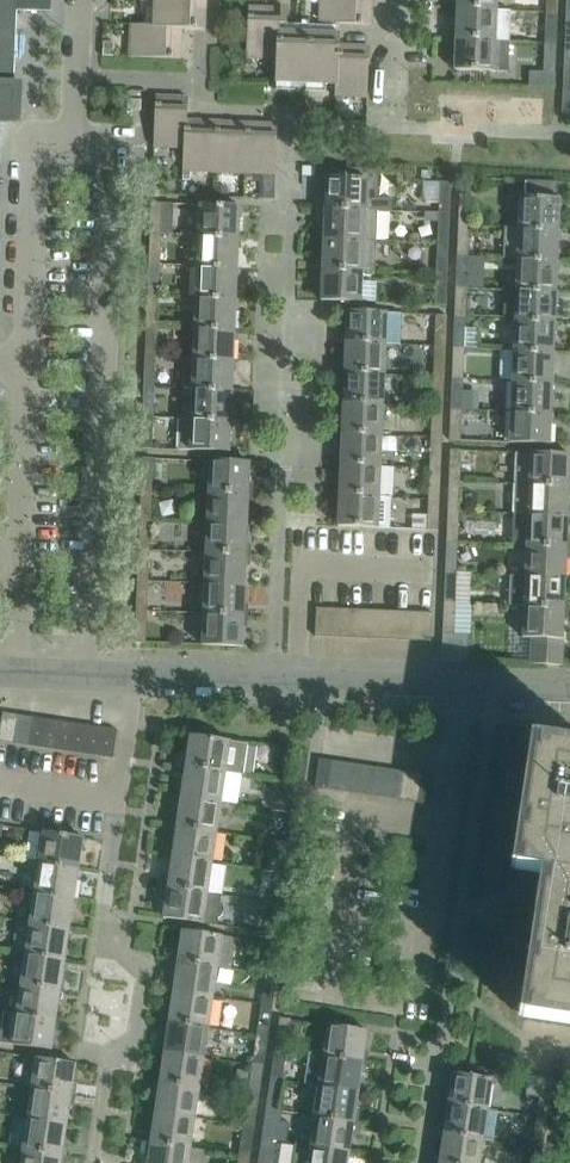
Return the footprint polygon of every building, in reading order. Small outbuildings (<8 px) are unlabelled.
[(16,0),(0,0),(0,116),(1,116),(1,118),(12,118),(13,89),(13,81),(16,9),(16,0)] [(52,0),(16,0),(16,9),(38,10),(51,11),(52,0)] [(155,25),(182,26),(182,28),(205,29),(206,0),(156,0),(155,25)] [(372,0),(321,0),(320,23),(371,25),(372,0)] [(498,0),(458,0),(458,8),(498,10),(498,0)] [(338,85),(340,45),(340,33),(281,31),(281,8),(249,7),(247,58),(277,59),(276,82),(336,85),(338,85)] [(497,40),(498,10),(458,8),(457,39),(497,40)] [(546,33),(546,35),(557,35),(558,12),(547,12),(546,33)] [(181,58),(182,28),(182,26),(155,25),(132,24),(130,56),(181,58)] [(510,41),(497,40),(457,39),(456,70),(495,72),(509,72),(510,41)] [(555,74),(557,43),(546,42),(545,74),(555,74)] [(367,97),(370,46),(340,45),(338,85),(336,85),(335,96),(367,97)] [(187,149),(188,120),(189,98),(157,96),(154,147),(184,149),(187,149)] [(216,172),(218,121),(188,120),(187,149),(184,149),(183,171),(216,172)] [(246,174),(248,122),(218,121),(216,172),(246,174)] [(275,175),(278,124),(248,122),(246,174),(275,175)] [(329,167),(329,175),(327,175),(326,194),(321,194),(321,206),(379,209),(380,169),(329,167)] [(559,229),(560,197),(557,197),(558,181),(527,179),(526,196),(521,196),(519,227),(559,229)] [(441,181),(440,202),(451,203),(451,193),(452,181),(441,181)] [(460,203),(459,225),(470,225),(471,204),(460,203)] [(239,237),(240,205),(200,204),(199,235),(239,237)] [(378,240),(379,209),(321,206),(320,219),(325,219),(324,237),(378,240)] [(152,212),(151,233),(161,233),(162,212),(152,212)] [(440,221),(439,242),(449,243),(450,221),(440,221)] [(559,229),(519,227),(505,226),(504,257),(518,258),(558,259),(559,229)] [(459,234),(458,255),(469,256),(469,234),(459,234)] [(237,267),(239,237),(199,235),(197,265),(237,267)] [(376,270),(378,240),(324,237),(323,268),(363,270),(376,270)] [(151,242),(150,263),(160,264),(161,242),(151,242)] [(439,242),(438,264),(449,264),(449,243),(439,242)] [(557,290),(558,259),(518,258),(517,288),(557,290)] [(457,264),(456,286),(467,286),(468,265),(457,264)] [(236,297),(237,267),(197,265),(196,296),(236,297)] [(362,301),(363,270),(323,268),(322,299),(362,301)] [(150,272),(149,294),(159,294),(160,273),(150,272)] [(437,283),(437,304),(447,305),(448,283),(437,283)] [(557,290),(517,288),(503,288),(501,318),(516,319),(555,321),(557,290)] [(456,295),(455,316),(466,317),(467,295),(456,295)] [(235,328),(236,297),(196,296),(195,326),(235,328)] [(148,303),(147,324),(157,325),(158,303),(148,303)] [(348,309),(347,340),(387,342),(388,311),(348,309)] [(438,313),(437,334),(447,335),(449,313),(438,313)] [(554,351),(555,321),(516,319),(514,349),(554,351)] [(234,358),(235,328),(195,326),(193,357),(234,358)] [(455,326),(454,347),(465,347),(466,326),(455,326)] [(147,333),(146,355),(156,355),(157,334),(147,333)] [(385,373),(387,342),(347,340),(346,371),(385,373)] [(436,344),(435,366),(446,366),(447,345),(436,344)] [(553,382),(554,351),(514,349),(513,380),(553,382)] [(232,389),(234,358),(193,357),(185,356),(184,387),(192,387),(232,389)] [(453,356),(452,378),(464,378),(465,357),(453,356)] [(145,364),(145,385),(155,385),(156,364),(145,364)] [(384,403),(385,373),(346,371),(344,401),(384,403)] [(435,375),(434,396),(445,397),(446,376),(435,375)] [(552,412),(553,382),(513,380),(512,411),(552,412)] [(231,419),(232,389),(192,387),(191,417),(231,419)] [(452,387),(451,408),(462,409),(463,387),(452,387)] [(144,394),(143,415),(153,416),(154,394),(144,394)] [(382,434),(384,403),(344,401),(343,432),(382,434)] [(433,406),(432,427),(443,428),(444,406),(433,406)] [(550,444),(552,412),(512,411),(511,442),(550,444)] [(230,450),(231,419),(191,417),(178,417),(177,448),(190,449),(230,450)] [(450,418),(449,440),(461,440),(462,419),(450,418)] [(143,425),(142,446),(152,447),(153,425),(143,425)] [(381,465),(382,434),(343,432),(341,463),(381,465)] [(432,436),(431,458),(442,458),(443,437),(432,436)] [(451,449),(450,471),(461,471),(461,449),(451,449)] [(569,485),(569,473),(569,454),(530,452),(516,451),(515,483),(569,485)] [(143,456),(142,479),(153,479),(153,457),(143,456)] [(249,492),(250,461),(210,460),(209,491),(249,492)] [(380,495),(381,465),(341,463),(340,493),(380,495)] [(430,467),(429,488),(440,489),(441,467),(430,467)] [(569,485),(515,483),(514,514),(528,514),(568,516),(569,497),(569,485)] [(449,489),(448,511),(459,511),(460,490),(449,489)] [(248,523),(249,492),(209,491),(208,521),(248,523)] [(391,496),(380,495),(340,493),(338,525),(390,527),(391,496)] [(141,497),(140,518),(151,519),(152,498),(141,497)] [(429,497),(428,519),(439,519),(440,498),(429,497)] [(447,529),(447,532),(458,533),(459,511),(448,511),(447,529)] [(567,546),(568,516),(528,514),(514,514),(513,544),(526,545),(567,546)] [(140,518),(139,540),(150,540),(151,519),(140,518)] [(246,554),(248,523),(208,521),(206,552),(246,554)] [(566,577),(567,546),(526,545),(525,575),(566,577)] [(447,550),(446,572),(457,572),(457,551),(447,550)] [(245,584),(246,554),(206,552),(205,582),(245,584)] [(139,558),(138,580),(149,580),(149,559),(139,558)] [(446,572),(445,593),(456,594),(457,572),(446,572)] [(564,607),(566,577),(525,575),(512,575),(512,605),(524,606),(564,607)] [(138,580),(137,601),(148,602),(149,580),(138,580)] [(244,615),(245,584),(205,582),(204,613),(244,615)] [(330,636),(331,607),(317,606),(316,635),(330,636)] [(562,665),(564,607),(524,606),(523,637),(532,637),(531,663),(562,665)] [(345,637),(346,608),(331,607),(330,636),(345,637)] [(359,637),(360,608),(346,608),(345,637),(359,637)] [(373,638),(375,609),(360,608),(359,637),(373,638)] [(388,638),(389,609),(375,609),(373,638),(388,638)] [(402,639),(403,610),(389,609),(388,638),(402,639)] [(417,640),(418,611),(403,610),(402,639),(417,640)] [(432,611),(418,611),(417,640),(431,640),(432,611)] [(443,633),(442,660),(468,661),(469,634),(454,633),(455,612),(444,612),(443,633)] [(242,646),(244,615),(204,613),(203,644),(242,646)] [(136,620),(135,641),(146,642),(147,620),(136,620)] [(16,714),(1,712),(0,720),(0,742),(11,743),(16,714)] [(26,746),(30,716),(16,714),(11,743),(26,746)] [(40,748),(44,718),(30,716),(26,746),(40,748)] [(54,750),(59,720),(44,718),(40,748),(54,750)] [(69,752),(73,723),(59,720),(54,750),(69,752)] [(83,754),(88,725),(73,723),(69,752),(83,754)] [(98,756),(102,727),(88,725),(83,754),(98,756)] [(116,729),(102,727),(98,756),(112,759),(116,729)] [(244,775),(249,743),(190,734),(187,753),(181,752),(179,765),(185,766),(226,771),(244,775)] [(536,739),(516,869),(545,874),(569,877),(569,744),(536,739)] [(298,750),(294,771),(305,773),(308,751),(298,750)] [(328,789),(333,761),(318,759),(314,787),(328,789)] [(343,791),(347,763),(333,761),(328,789),(343,791)] [(357,793),(361,765),(347,763),(343,791),(357,793)] [(371,795),(376,767),(361,765),(357,793),(371,795)] [(221,801),(226,771),(185,766),(181,795),(221,801)] [(386,798),(390,769),(376,767),(371,795),(386,798)] [(400,800),(405,772),(390,769),(386,798),(400,800)] [(415,802),(419,774),(405,772),(400,800),(415,802)] [(429,804),(433,776),(419,774),(415,802),(429,804)] [(303,783),(293,781),(276,779),(271,809),(289,811),(299,813),(303,783)] [(217,832),(221,801),(181,795),(178,814),(173,813),(172,825),(217,832)] [(289,811),(285,833),(296,834),(299,813),(289,811)] [(29,817),(11,821),(14,838),(32,834),(29,817)] [(212,862),(217,832),(172,825),(171,826),(176,827),(172,856),(212,862)] [(78,869),(82,838),(42,832),(37,863),(78,869)] [(294,843),(284,842),(267,839),(262,869),(280,872),(290,874),(294,843)] [(208,892),(212,862),(172,856),(169,874),(164,873),(162,885),(208,892)] [(73,899),(78,869),(37,863),(33,893),(73,899)] [(280,872),(277,893),(287,895),(290,874),(280,872)] [(545,874),(523,1017),(569,1024),(569,877),(545,874)] [(222,894),(208,892),(162,885),(160,897),(165,898),(162,917),(203,923),(217,925),(218,918),(221,916),(223,912),(224,909),(223,906),(220,902),(222,894)] [(69,929),(73,899),(33,893),(29,920),(28,923),(69,929)] [(274,912),(271,933),(281,934),(284,913),(274,912)] [(64,959),(69,929),(28,923),(29,920),(17,919),(12,950),(24,952),(24,953),(64,959)] [(182,930),(177,961),(217,967),(217,965),(230,967),(235,938),(182,930)] [(270,943),(267,966),(278,968),(281,944),(279,944),(270,943)] [(60,990),(64,959),(24,953),(19,984),(60,990)] [(213,997),(217,967),(177,961),(172,991),(213,997)] [(264,982),(261,1004),(272,1006),(276,984),(264,982)] [(55,1020),(60,990),(19,984),(15,1014),(55,1020)] [(208,1027),(213,997),(172,991),(168,1021),(208,1027)] [(261,1004),(258,1025),(269,1027),(271,1016),(272,1006),(261,1004)] [(55,1020),(15,1014),(4,1012),(0,1042),(0,1043),(51,1051),(55,1020)] [(279,1018),(276,1039),(288,1041),(291,1020),(291,1019),(279,1018)] [(204,1057),(208,1027),(168,1021),(164,1051),(204,1057)] [(362,1062),(367,1031),(327,1025),(322,1056),(362,1062)] [(255,1043),(252,1064),(263,1066),(266,1045),(255,1043)] [(199,1087),(204,1057),(164,1051),(159,1082),(199,1087)] [(365,1075),(367,1062),(362,1062),(322,1056),(308,1054),(304,1084),(318,1086),(358,1092),(360,1074),(365,1075)] [(274,1058),(270,1079),(282,1081),(285,1059),(274,1058)] [(71,1096),(76,1065),(36,1059),(31,1090),(71,1096)] [(252,1064),(249,1086),(260,1087),(263,1066),(252,1064)] [(488,1110),(492,1080),(492,1079),(453,1073),(448,1104),(488,1110)] [(270,1079),(267,1100),(279,1102),(282,1081),(270,1079)] [(195,1118),(199,1087),(159,1082),(155,1112),(195,1118)] [(353,1122),(358,1092),(318,1086),(313,1116),(353,1122)] [(550,1089),(539,1087),(535,1117),(546,1119),(550,1089)] [(67,1126),(71,1096),(31,1090),(26,1120),(67,1126)] [(247,1104),(243,1125),(254,1126),(258,1105),(247,1104)] [(498,1112),(488,1110),(448,1104),(443,1134),(483,1140),(493,1142),(498,1112)] [(282,1112),(278,1111),(266,1109),(262,1139),(273,1141),(277,1142),(282,1112)] [(190,1148),(191,1147),(195,1118),(155,1112),(150,1142),(190,1148)] [(349,1152),(353,1122),(313,1116),(309,1144),(309,1146),(349,1152)] [(535,1117),(532,1138),(543,1140),(546,1119),(535,1117)] [(62,1156),(67,1126),(26,1120),(22,1150),(62,1156)] [(243,1125),(240,1146),(251,1148),(254,1126),(243,1125)] [(483,1140),(443,1134),(439,1162),(480,1162),(483,1140)] [(262,1139),(258,1161),(270,1162),(273,1141),(262,1139)] [(208,1150),(191,1147),(190,1148),(150,1142),(147,1162),(188,1162),(192,1162),(206,1162),(208,1150)] [(349,1152),(309,1146),(309,1144),(295,1142),(292,1162),(347,1162),(349,1152)] [(528,1162),(540,1162),(542,1149),(531,1147),(528,1162)] [(62,1156),(22,1150),(20,1162),(61,1162),(62,1156)]
